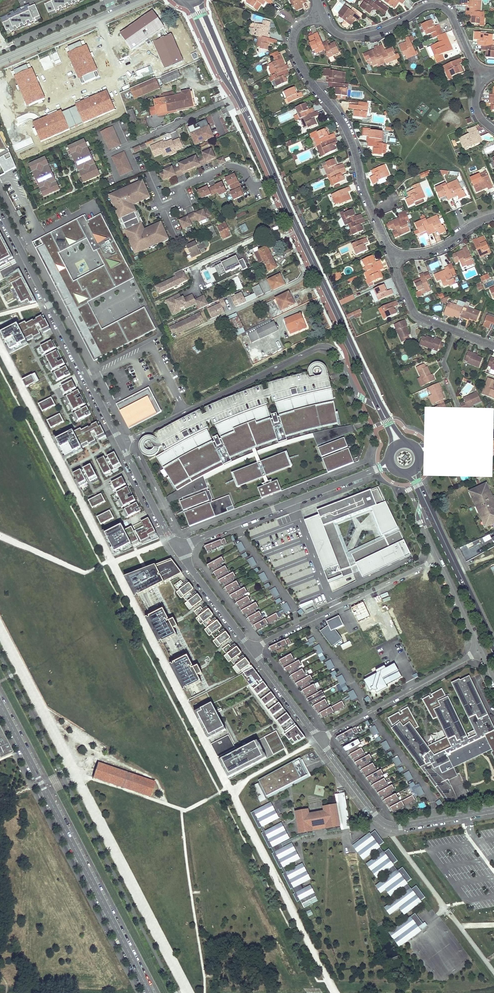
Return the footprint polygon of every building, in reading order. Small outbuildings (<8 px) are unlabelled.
[(51,1),(45,4),(48,13),(79,0),(51,0),(51,1)] [(86,0),(79,0),(48,13),(49,16),(86,0)] [(247,2),(247,3),(254,8),(258,3),(255,1),(256,0),(258,2),(263,5),(266,2),(263,0),(245,0),(247,2)] [(295,4),(293,5),(296,11),(303,8),(301,5),(300,2),(302,1),(303,4),(307,2),(306,0),(293,0),(295,4)] [(366,3),(365,2),(361,8),(370,15),(372,11),(371,11),(373,9),(374,9),(378,12),(378,11),(384,15),(388,9),(376,0),(368,0),(366,3)] [(386,0),(385,2),(395,9),(398,4),(396,2),(397,0),(399,2),(402,4),(405,1),(404,0),(385,0),(386,0)] [(459,4),(459,5),(466,6),(469,6),(468,7),(466,7),(466,11),(481,12),(482,1),(476,0),(475,0),(459,0),(459,4)] [(35,4),(6,16),(7,17),(36,5),(35,4)] [(6,16),(1,18),(7,31),(9,30),(10,33),(14,31),(13,29),(16,27),(17,30),(20,28),(19,26),(23,24),(24,27),(27,25),(26,23),(29,22),(30,24),(34,22),(33,20),(41,16),(36,5),(7,17),(6,16)] [(339,15),(343,17),(342,19),(345,21),(349,24),(351,26),(355,21),(353,19),(354,17),(356,19),(359,21),(362,18),(357,15),(358,14),(359,15),(360,13),(354,8),(352,11),(345,6),(339,15)] [(120,34),(132,50),(164,27),(153,11),(120,34)] [(481,12),(466,11),(465,15),(471,16),(474,16),(474,17),(471,17),(470,24),(480,24),(480,22),(484,23),(485,13),(481,12)] [(426,23),(421,25),(424,32),(425,31),(427,35),(432,34),(434,38),(437,37),(443,34),(439,25),(435,27),(433,27),(432,25),(434,25),(432,21),(436,20),(433,15),(432,16),(432,15),(424,18),(426,23)] [(262,25),(255,24),(254,29),(252,36),(258,37),(269,39),(270,35),(268,35),(266,34),(266,31),(268,31),(270,22),(263,21),(262,25)] [(481,32),(474,32),(474,39),(478,40),(481,40),(480,41),(478,41),(478,46),(482,46),(492,47),(493,35),(481,34),(481,32)] [(322,43),(318,33),(314,34),(314,36),(316,39),(317,42),(316,43),(314,40),(310,42),(308,42),(312,51),(314,50),(316,54),(320,52),(325,50),(322,43)] [(440,42),(448,39),(445,33),(443,34),(437,37),(440,42)] [(173,35),(154,43),(165,70),(184,62),(173,35)] [(269,39),(258,37),(256,47),(260,47),(259,49),(269,51),(270,45),(267,44),(267,43),(271,43),(276,44),(277,41),(269,39)] [(404,42),(398,45),(403,56),(405,55),(407,59),(417,55),(409,37),(404,38),(406,42),(407,44),(405,45),(404,42)] [(442,54),(452,50),(448,39),(440,42),(426,48),(430,57),(434,55),(434,56),(437,54),(438,56),(442,54)] [(327,41),(322,43),(325,50),(326,53),(328,57),(333,55),(333,57),(340,54),(335,43),(331,44),(332,46),(329,47),(328,45),(327,41)] [(68,53),(82,85),(100,77),(87,45),(83,47),(81,42),(68,48),(71,52),(68,53)] [(371,50),(363,54),(366,61),(370,59),(373,66),(378,64),(384,61),(378,46),(377,45),(373,47),(374,49),(375,50),(372,52),(371,50)] [(382,45),(378,46),(384,61),(385,63),(386,64),(395,60),(393,56),(395,56),(391,47),(386,49),(387,52),(385,53),(384,50),(382,45)] [(482,46),(482,51),(486,51),(488,51),(488,53),(486,53),(486,58),(493,59),(493,47),(492,47),(482,46)] [(437,54),(434,56),(437,63),(444,60),(442,54),(438,56),(437,54)] [(273,57),(274,58),(275,62),(268,65),(271,70),(274,76),(287,70),(289,70),(287,66),(285,66),(283,67),(282,65),(284,64),(280,55),(279,56),(278,56),(277,55),(273,57)] [(461,59),(443,66),(447,75),(451,74),(452,77),(452,76),(463,72),(460,65),(457,66),(457,65),(460,63),(462,62),(461,59)] [(13,76),(27,107),(46,99),(32,68),(29,69),(28,66),(14,71),(16,75),(13,76)] [(164,75),(161,76),(165,84),(181,77),(177,69),(164,75)] [(330,69),(324,69),(323,76),(327,77),(329,77),(329,78),(327,78),(326,82),(328,82),(333,83),(341,84),(342,72),(330,71),(330,69)] [(289,75),(287,70),(274,76),(275,81),(274,81),(277,88),(288,83),(286,79),(285,79),(284,77),(285,76),(289,75)] [(357,85),(344,83),(345,73),(342,72),(341,84),(347,85),(357,86),(357,85)] [(150,81),(149,81),(152,89),(153,91),(159,88),(155,79),(150,81)] [(149,81),(131,89),(134,96),(152,89),(149,81)] [(341,84),(333,83),(332,87),(332,88),(336,88),(338,88),(337,91),(336,91),(335,95),(338,95),(346,96),(347,96),(348,90),(347,89),(347,85),(341,84)] [(295,88),(284,93),(287,99),(288,99),(290,103),(303,97),(301,92),(298,94),(296,95),(295,92),(297,92),(295,88)] [(32,123),(41,142),(116,110),(107,91),(32,123)] [(175,96),(155,101),(156,107),(150,108),(151,115),(157,114),(178,110),(191,107),(187,91),(175,94),(175,96)] [(306,103),(295,108),(298,114),(300,114),(301,118),(315,112),(313,108),(309,110),(307,110),(306,108),(308,107),(306,103)] [(358,105),(349,104),(349,109),(355,109),(358,110),(357,111),(354,111),(354,117),(363,118),(363,116),(367,116),(368,107),(358,105)] [(131,109),(127,111),(128,115),(131,122),(135,121),(131,109)] [(319,115),(318,111),(315,112),(301,118),(300,119),(304,128),(307,126),(308,128),(317,124),(315,119),(312,120),(311,118),(314,117),(319,115)] [(196,132),(209,126),(206,120),(188,128),(195,143),(199,142),(200,143),(210,139),(209,137),(213,135),(210,129),(198,135),(196,132)] [(113,126),(101,132),(103,138),(104,138),(115,133),(116,133),(113,126)] [(198,135),(210,129),(209,126),(196,132),(198,135)] [(459,138),(463,148),(467,146),(468,148),(479,143),(477,138),(474,139),(473,137),(476,136),(478,135),(479,134),(478,130),(477,131),(475,127),(469,130),(470,133),(469,134),(459,138)] [(371,129),(364,128),(363,128),(362,136),(363,136),(367,136),(370,137),(370,138),(367,138),(367,142),(368,142),(381,144),(383,132),(371,130),(371,129)] [(318,134),(314,136),(318,145),(321,144),(322,144),(336,138),(334,134),(329,136),(326,137),(325,136),(328,134),(326,129),(317,132),(318,134)] [(318,134),(317,132),(316,131),(309,134),(315,147),(317,146),(318,145),(314,136),(318,134)] [(115,133),(104,138),(109,150),(120,145),(115,133)] [(163,141),(151,147),(155,156),(163,153),(164,156),(170,153),(169,152),(176,148),(176,150),(184,146),(180,138),(173,141),(172,140),(166,142),(167,143),(165,144),(164,143),(163,141)] [(336,138),(322,144),(324,148),(322,148),(325,155),(337,150),(335,146),(334,146),(332,144),(334,144),(338,142),(336,138)] [(16,166),(8,148),(6,150),(0,139),(0,176),(6,174),(4,171),(16,166)] [(85,140),(68,147),(70,151),(71,155),(72,156),(73,159),(76,164),(79,171),(79,172),(82,179),(84,182),(84,183),(101,176),(100,175),(99,171),(94,160),(90,152),(88,147),(86,143),(85,140)] [(381,144),(368,142),(368,146),(373,147),(377,147),(376,149),(373,149),(372,155),(382,156),(382,154),(386,154),(387,145),(381,144)] [(143,144),(133,149),(135,153),(147,148),(145,144),(143,144)] [(325,155),(322,148),(324,148),(322,144),(321,144),(318,145),(317,146),(321,156),(325,155)] [(172,167),(164,171),(164,172),(160,174),(163,180),(167,178),(168,179),(172,178),(176,176),(176,177),(184,174),(183,173),(187,171),(195,167),(199,165),(200,167),(208,163),(207,162),(211,160),(215,158),(211,150),(203,153),(204,156),(197,160),(195,157),(179,164),(180,167),(173,170),(172,167)] [(124,152),(112,158),(114,161),(125,156),(126,156),(124,152)] [(125,156),(114,161),(121,176),(132,171),(125,156)] [(46,157),(29,165),(31,168),(32,172),(35,177),(38,185),(40,190),(42,194),(44,197),(60,190),(59,186),(57,183),(56,181),(53,174),(51,169),(49,166),(49,164),(47,161),(46,157)] [(327,164),(323,166),(327,175),(328,175),(331,173),(344,168),(343,164),(338,166),(335,167),(334,166),(337,164),(334,159),(326,163),(327,164)] [(385,164),(371,171),(372,174),(375,173),(376,175),(373,176),(370,177),(373,185),(379,182),(378,180),(390,175),(385,164)] [(16,168),(16,166),(4,171),(6,174),(16,168)] [(327,175),(329,179),(332,178),(335,185),(345,180),(344,176),(342,177),(341,174),(342,173),(346,172),(344,168),(331,173),(328,175),(327,175)] [(430,175),(428,171),(424,172),(419,175),(421,179),(430,175)] [(492,187),(486,172),(479,174),(474,176),(478,183),(473,185),(476,192),(485,188),(484,186),(487,185),(488,187),(488,188),(492,187)] [(234,200),(243,196),(237,182),(238,182),(235,175),(225,179),(229,186),(230,185),(233,192),(231,193),(234,200)] [(458,180),(447,185),(452,198),(456,196),(455,193),(456,193),(457,196),(459,199),(466,196),(463,190),(462,191),(458,180)] [(143,181),(137,184),(137,185),(143,182),(146,190),(147,190),(143,181)] [(114,202),(112,202),(120,219),(121,219),(126,230),(125,230),(132,248),(134,247),(136,252),(142,250),(142,251),(150,248),(150,247),(155,245),(162,242),(162,241),(168,238),(164,231),(165,230),(162,223),(161,223),(156,225),(147,229),(148,231),(145,232),(144,230),(141,223),(140,224),(137,218),(135,213),(136,212),(133,205),(132,203),(135,202),(136,204),(145,200),(150,198),(150,197),(147,190),(146,190),(143,182),(137,185),(137,184),(129,187),(129,188),(124,190),(124,189),(116,193),(117,194),(112,196),(114,202)] [(226,193),(222,183),(208,189),(208,188),(199,191),(202,198),(211,195),(218,192),(220,196),(226,193)] [(442,185),(435,188),(440,199),(444,197),(443,196),(446,194),(446,196),(448,200),(452,198),(447,185),(443,186),(442,185)] [(414,189),(407,193),(408,196),(411,195),(411,196),(409,197),(405,199),(408,206),(415,203),(414,202),(422,199),(425,197),(421,186),(414,189)] [(349,187),(331,195),(335,205),(339,203),(340,205),(351,200),(348,194),(346,195),(345,193),(348,192),(351,191),(349,187)] [(184,219),(179,221),(183,230),(185,229),(191,226),(192,226),(191,223),(198,220),(199,223),(200,222),(206,220),(207,219),(207,218),(211,216),(208,210),(204,212),(203,211),(199,212),(195,214),(195,213),(187,216),(188,217),(184,219)] [(353,210),(344,213),(345,215),(341,217),(345,226),(348,225),(349,224),(363,218),(361,214),(356,217),(353,218),(352,217),(355,215),(353,210)] [(406,223),(410,222),(409,220),(407,216),(406,213),(405,211),(398,214),(399,218),(400,219),(397,220),(397,219),(388,222),(388,223),(387,224),(389,230),(391,229),(394,228),(395,231),(393,233),(395,238),(399,237),(399,235),(398,234),(409,229),(406,223)] [(46,234),(33,241),(60,294),(61,294),(63,298),(96,361),(157,330),(145,307),(102,330),(88,303),(135,279),(102,214),(89,221),(85,214),(46,234)] [(437,215),(427,220),(432,234),(436,232),(435,229),(436,228),(438,231),(439,235),(446,232),(444,225),(442,226),(437,215)] [(363,218),(349,224),(351,228),(349,229),(352,236),(363,231),(362,227),(360,227),(359,225),(361,224),(365,223),(363,218)] [(421,220),(415,223),(420,234),(424,232),(423,231),(426,230),(426,231),(428,235),(432,234),(427,220),(422,222),(421,220)] [(226,222),(218,226),(223,239),(231,236),(229,231),(230,230),(226,222)] [(248,230),(245,223),(240,226),(243,233),(248,230)] [(6,278),(21,307),(37,302),(21,271),(20,269),(3,278),(0,271),(16,263),(0,231),(0,281),(6,278)] [(486,241),(484,237),(477,240),(480,247),(482,246),(480,243),(486,241)] [(366,238),(353,243),(355,248),(353,249),(356,255),(367,250),(366,247),(364,247),(363,244),(364,244),(368,242),(366,238)] [(480,258),(491,253),(486,241),(480,243),(482,246),(480,247),(477,240),(476,239),(472,240),(480,258)] [(189,244),(192,250),(196,248),(197,249),(199,249),(199,250),(206,247),(206,248),(208,247),(209,244),(207,241),(205,240),(201,241),(202,242),(196,245),(195,242),(189,244)] [(267,246),(256,252),(261,262),(264,261),(272,257),(267,246)] [(473,262),(467,247),(463,248),(464,250),(464,252),(462,253),(461,251),(452,255),(456,263),(459,262),(458,260),(459,260),(462,267),(467,265),(473,262)] [(216,267),(220,276),(231,270),(231,271),(236,269),(236,268),(241,265),(243,270),(248,267),(246,263),(244,259),(239,261),(237,255),(215,266),(216,267)] [(374,255),(361,261),(364,267),(367,266),(369,270),(382,265),(380,260),(377,262),(376,262),(375,260),(376,259),(374,255)] [(274,256),(272,257),(277,267),(280,266),(279,263),(278,264),(274,256)] [(272,257),(264,261),(269,271),(277,267),(272,257)] [(429,265),(431,270),(441,266),(438,261),(429,265)] [(452,275),(456,273),(452,264),(448,265),(448,266),(445,268),(446,270),(446,271),(443,273),(443,271),(434,275),(437,281),(441,280),(444,287),(449,284),(455,282),(452,275)] [(382,265),(369,270),(366,272),(365,272),(369,281),(373,280),(374,281),(383,278),(380,272),(377,273),(376,272),(379,270),(384,269),(382,265)] [(184,273),(182,269),(174,273),(175,277),(155,286),(159,293),(185,281),(182,274),(184,273)] [(336,272),(332,274),(335,279),(336,281),(342,278),(339,273),(337,274),(336,272)] [(369,281),(365,272),(364,273),(367,280),(366,281),(367,284),(368,284),(368,285),(373,283),(373,282),(374,281),(373,280),(369,281)] [(423,273),(419,275),(421,278),(423,283),(421,284),(420,281),(415,283),(418,292),(420,291),(422,295),(431,290),(426,280),(424,275),(423,273)] [(280,274),(268,280),(273,290),(285,284),(280,274)] [(234,278),(235,281),(239,290),(243,288),(238,276),(234,278)] [(259,284),(252,287),(256,297),(263,294),(259,284)] [(384,285),(373,290),(376,296),(378,296),(380,300),(393,294),(391,290),(387,291),(386,292),(385,289),(386,289),(384,285)] [(289,292),(274,299),(276,304),(276,303),(277,305),(279,304),(282,310),(295,304),(294,303),(289,293),(289,292)] [(231,297),(235,308),(246,304),(242,293),(231,297)] [(61,294),(60,294),(95,362),(96,361),(63,298),(61,294)] [(199,309),(208,304),(204,295),(195,300),(192,295),(183,299),(181,300),(180,298),(178,295),(170,298),(172,304),(174,303),(178,311),(187,307),(187,308),(196,304),(199,309)] [(353,295),(339,301),(341,305),(355,299),(353,295)] [(172,304),(170,298),(166,300),(173,315),(187,308),(187,307),(178,311),(174,303),(172,304)] [(212,319),(225,313),(223,307),(226,306),(223,298),(205,306),(212,319)] [(396,301),(382,307),(384,311),(383,312),(386,318),(397,314),(395,310),(394,310),(393,308),(394,307),(398,306),(396,301)] [(448,302),(444,314),(448,315),(449,314),(454,316),(459,318),(460,316),(463,309),(463,307),(456,305),(448,302)] [(463,309),(460,316),(464,317),(464,316),(470,318),(477,321),(480,312),(468,307),(466,311),(463,309)] [(347,318),(354,315),(360,313),(362,312),(360,309),(346,315),(347,318)] [(236,313),(222,319),(224,323),(227,322),(238,317),(236,313)] [(300,313),(285,319),(287,324),(286,325),(288,330),(289,330),(298,326),(300,329),(300,330),(307,328),(300,313)] [(196,314),(173,326),(175,331),(176,334),(200,323),(199,320),(196,314)] [(43,315),(26,324),(33,338),(41,334),(39,332),(42,331),(43,333),(51,329),(43,315)] [(487,316),(483,325),(491,328),(493,329),(493,318),(487,316)] [(238,317),(227,322),(232,332),(243,327),(238,317)] [(245,332),(241,333),(243,337),(247,335),(248,334),(274,322),(273,320),(271,321),(270,319),(245,332)] [(405,320),(394,325),(402,343),(409,339),(408,336),(410,335),(406,327),(405,326),(407,325),(405,320)] [(30,340),(33,338),(26,324),(25,322),(22,324),(30,340)] [(278,330),(274,322),(248,334),(252,342),(278,330)] [(27,342),(30,340),(22,324),(19,326),(18,325),(2,333),(10,350),(27,342)] [(245,332),(243,327),(232,332),(232,333),(231,334),(233,337),(241,333),(245,332)] [(2,333),(0,334),(0,336),(9,354),(28,344),(27,342),(10,350),(2,333)] [(422,337),(419,345),(431,350),(437,352),(438,352),(439,349),(441,342),(442,340),(438,339),(437,340),(435,339),(427,336),(426,338),(422,337)] [(42,355),(49,352),(51,351),(56,348),(52,341),(38,348),(42,355)] [(51,372),(53,370),(59,367),(65,364),(58,350),(52,353),(50,354),(43,358),(51,372)] [(471,353),(468,352),(465,360),(468,362),(467,363),(479,367),(483,358),(477,356),(471,354),(471,353)] [(159,448),(162,447),(164,451),(169,448),(173,446),(179,442),(184,439),(191,436),(199,432),(208,427),(206,422),(210,420),(213,425),(219,423),(227,419),(237,415),(242,413),(252,410),(268,403),(266,398),(271,396),(273,402),(282,399),(299,395),(306,393),(331,387),(328,374),(328,373),(328,371),(328,370),(327,368),(326,367),(326,366),(325,366),(325,365),(324,365),(324,364),(323,364),(322,364),(322,363),(321,363),(320,363),(319,363),(318,363),(317,363),(316,363),(315,363),(313,363),(312,364),(311,365),(309,367),(308,369),(308,373),(308,376),(307,373),(294,376),(288,378),(267,384),(269,390),(264,391),(262,386),(256,388),(248,391),(238,394),(229,398),(220,401),(220,402),(211,405),(205,408),(207,413),(203,416),(200,410),(191,415),(166,428),(158,432),(154,434),(157,439),(156,438),(154,437),(152,436),(150,436),(147,436),(145,437),(144,438),(142,439),(141,441),(140,442),(140,444),(139,445),(139,447),(140,449),(140,451),(142,453),(143,454),(145,455),(147,456),(150,456),(152,456),(155,455),(157,453),(159,451),(159,448)] [(424,364),(416,367),(421,378),(424,385),(434,380),(432,376),(431,376),(430,375),(427,366),(425,367),(424,364)] [(66,367),(61,370),(55,373),(52,374),(56,382),(70,374),(66,367)] [(25,379),(29,387),(36,383),(32,375),(25,379)] [(482,395),(493,399),(493,390),(493,387),(493,384),(491,383),(493,379),(488,378),(482,395)] [(63,395),(69,392),(72,390),(77,388),(73,380),(59,388),(63,395)] [(445,402),(444,400),(445,399),(442,393),(440,388),(441,387),(439,383),(429,387),(432,395),(436,403),(438,402),(439,405),(445,403),(445,402)] [(120,402),(116,404),(128,428),(161,411),(149,387),(120,402)] [(164,452),(156,457),(164,469),(169,477),(176,489),(177,491),(184,487),(189,484),(190,483),(195,481),(203,476),(211,472),(224,465),(222,461),(230,458),(238,455),(252,449),(255,448),(259,446),(268,443),(275,440),(287,437),(297,433),(309,430),(319,428),(333,425),(338,424),(336,412),(331,389),(307,394),(300,396),(289,399),(283,400),(275,403),(280,417),(278,418),(277,414),(272,415),(273,419),(271,420),(267,406),(252,411),(242,414),(237,416),(227,420),(219,424),(215,426),(222,439),(220,440),(218,436),(213,438),(215,442),(213,443),(207,429),(200,433),(191,437),(181,443),(173,447),(164,452)] [(71,412),(74,410),(80,407),(85,404),(78,390),(73,393),(71,394),(64,398),(71,412)] [(477,392),(462,399),(464,403),(460,404),(463,411),(468,409),(468,408),(474,405),(482,401),(477,392)] [(52,398),(42,403),(46,410),(55,405),(52,398)] [(439,405),(435,407),(438,413),(442,422),(445,421),(446,424),(454,420),(452,417),(451,417),(449,412),(445,403),(439,405)] [(87,407),(82,410),(76,413),(73,414),(76,422),(91,414),(87,407)] [(50,419),(54,427),(64,422),(60,414),(50,419)] [(99,440),(106,436),(98,422),(82,431),(81,429),(74,433),(73,431),(57,440),(66,457),(96,441),(95,439),(97,437),(99,440)] [(177,491),(167,498),(170,503),(181,499),(179,495),(184,491),(190,488),(195,485),(205,479),(207,479),(227,468),(232,466),(234,465),(247,459),(260,454),(273,450),(280,447),(290,444),(300,441),(311,438),(314,437),(318,446),(355,431),(352,426),(329,430),(320,432),(310,434),(300,437),(288,440),(287,437),(275,440),(277,444),(271,446),(260,450),(249,455),(232,462),(230,458),(222,461),(224,465),(211,472),(203,476),(195,481),(190,483),(189,484),(184,487),(177,491)] [(322,457),(348,447),(345,438),(319,448),(322,457)] [(478,448),(483,457),(490,454),(492,458),(493,457),(493,441),(492,442),(486,445),(478,448)] [(328,473),(354,463),(349,449),(323,459),(328,473)] [(97,461),(104,475),(111,471),(121,466),(118,459),(114,452),(107,456),(108,457),(105,459),(104,457),(97,461)] [(233,473),(239,487),(291,467),(286,452),(233,473)] [(475,460),(473,456),(467,459),(466,456),(464,452),(459,455),(462,460),(464,466),(465,468),(471,465),(474,470),(479,468),(475,459),(475,460)] [(403,461),(408,457),(404,453),(400,457),(403,461)] [(83,468),(86,473),(87,475),(91,482),(98,478),(90,464),(83,468)] [(73,473),(77,480),(79,485),(87,481),(84,477),(83,475),(80,469),(73,473)] [(113,491),(119,488),(121,487),(126,485),(122,477),(109,484),(113,491)] [(208,488),(205,479),(195,485),(190,488),(184,491),(179,495),(181,499),(182,498),(183,501),(180,502),(183,511),(187,510),(188,511),(184,513),(189,527),(234,509),(229,495),(212,502),(211,500),(213,500),(209,491),(208,491),(207,489),(208,488)] [(79,485),(77,480),(75,481),(78,488),(88,483),(87,481),(79,485)] [(272,495),(282,491),(278,481),(272,483),(271,481),(263,484),(264,486),(258,489),(262,499),(272,495)] [(471,495),(475,505),(476,505),(480,514),(479,514),(484,525),(486,523),(488,527),(493,524),(493,511),(493,509),(493,508),(493,504),(491,498),(492,497),(487,488),(485,489),(483,485),(472,491),(473,494),(471,495)] [(128,487),(122,490),(120,491),(114,494),(121,508),(124,507),(130,504),(136,501),(132,493),(128,487)] [(397,532),(395,528),(398,527),(386,502),(379,487),(323,507),(318,509),(319,513),(305,518),(329,579),(343,573),(344,576),(360,569),(363,576),(411,553),(400,530),(397,532)] [(101,494),(92,499),(96,507),(105,502),(101,494)] [(137,503),(131,506),(125,509),(123,511),(127,518),(141,511),(137,503)] [(110,511),(100,516),(104,523),(114,518),(110,511)] [(149,519),(133,527),(140,540),(142,539),(143,539),(145,540),(148,540),(149,540),(151,539),(153,538),(154,537),(158,536),(152,525),(149,519)] [(122,526),(106,534),(116,553),(132,544),(133,546),(136,544),(128,529),(125,531),(122,526)] [(116,553),(106,534),(104,535),(111,549),(112,554),(114,556),(117,555),(140,543),(139,540),(140,540),(133,527),(128,529),(136,544),(133,546),(132,544),(116,553)] [(142,539),(140,540),(143,545),(159,539),(158,536),(154,537),(153,538),(151,539),(149,540),(148,540),(145,540),(143,539),(142,539)] [(211,550),(227,544),(225,538),(206,546),(207,548),(206,548),(208,554),(212,553),(211,550)] [(135,598),(139,596),(130,578),(173,561),(172,559),(125,578),(135,598)] [(214,572),(215,572),(222,568),(220,564),(218,560),(209,564),(211,567),(212,569),(214,572)] [(173,561),(130,578),(139,596),(182,573),(173,561)] [(228,575),(229,575),(227,571),(228,571),(225,566),(222,568),(215,572),(216,573),(217,575),(215,576),(218,581),(219,581),(218,581),(221,579),(228,575)] [(225,588),(227,587),(233,583),(234,583),(232,579),(230,574),(229,575),(228,575),(221,579),(223,583),(223,584),(225,588)] [(230,596),(232,595),(239,591),(239,590),(240,590),(238,586),(239,586),(237,581),(234,583),(233,583),(227,587),(228,589),(229,591),(227,592),(229,596),(230,596)] [(194,612),(201,607),(196,601),(192,596),(188,590),(183,584),(177,589),(182,594),(179,597),(183,602),(186,600),(190,606),(187,608),(192,614),(194,612)] [(188,590),(192,596),(197,592),(192,587),(188,590)] [(237,603),(238,602),(245,598),(246,598),(244,594),(241,589),(240,590),(239,590),(239,591),(232,595),(233,597),(235,599),(236,603),(237,603)] [(241,611),(244,610),(251,605),(249,602),(251,601),(248,596),(246,598),(245,598),(238,602),(239,604),(240,606),(238,607),(241,611)] [(196,601),(201,607),(205,604),(201,598),(196,601)] [(362,604),(352,608),(359,623),(371,618),(364,603),(362,604)] [(246,614),(248,618),(249,617),(256,614),(256,613),(257,613),(255,609),(252,605),(251,605),(244,610),(245,612),(246,614)] [(217,648),(226,641),(222,636),(218,630),(214,624),(209,619),(205,613),(201,607),(194,612),(199,617),(196,620),(200,625),(203,623),(207,629),(205,631),(209,637),(212,635),(216,640),(213,642),(217,648)] [(205,613),(209,619),(214,615),(209,609),(205,613)] [(169,620),(164,610),(150,617),(153,623),(152,624),(156,630),(157,630),(163,642),(177,635),(174,629),(178,627),(174,619),(168,622),(168,621),(169,620)] [(252,626),(254,625),(262,621),(263,620),(261,617),(262,616),(260,611),(257,613),(256,613),(256,614),(249,617),(251,619),(252,621),(250,622),(252,626)] [(256,629),(257,631),(270,624),(279,619),(276,613),(267,618),(264,620),(263,620),(262,621),(254,625),(256,629)] [(332,647),(342,639),(335,630),(344,626),(339,616),(331,620),(327,622),(329,626),(320,632),(332,647)] [(153,623),(150,617),(146,619),(160,645),(163,642),(157,630),(156,630),(152,624),(153,623)] [(214,624),(218,630),(222,627),(218,621),(214,624)] [(227,632),(222,636),(226,641),(231,638),(227,632)] [(271,647),(272,649),(270,649),(272,652),(273,655),(278,652),(277,650),(293,643),(290,637),(271,647)] [(242,671),(244,673),(253,668),(251,666),(250,665),(246,667),(242,662),(237,656),(233,650),(229,645),(223,649),(227,655),(224,657),(228,663),(231,661),(236,667),(233,669),(237,674),(242,671)] [(238,647),(233,650),(237,656),(242,653),(238,647)] [(297,661),(295,658),(296,657),(294,653),(281,659),(283,662),(283,663),(281,665),(284,669),(284,668),(287,667),(295,663),(297,661)] [(181,676),(188,689),(201,682),(198,676),(202,673),(198,666),(192,669),(192,667),(193,667),(188,656),(174,664),(178,670),(177,671),(180,677),(181,676)] [(246,659),(242,662),(246,667),(250,665),(250,664),(246,659)] [(295,663),(287,667),(288,670),(289,672),(291,675),(291,676),(293,675),(299,671),(298,667),(295,663)] [(178,670),(174,664),(170,665),(184,691),(188,689),(181,676),(180,677),(177,671),(178,670)] [(402,677),(395,664),(393,665),(400,678),(402,677)] [(377,673),(368,678),(370,680),(368,682),(371,688),(372,689),(372,690),(373,690),(374,690),(375,691),(376,691),(377,690),(378,690),(387,685),(400,678),(393,665),(386,668),(377,673)] [(285,734),(293,745),(306,738),(262,679),(253,668),(244,673),(242,674),(286,733),(285,734)] [(306,678),(304,674),(305,674),(303,669),(299,671),(293,675),(294,678),(295,679),(293,680),(295,684),(296,684),(298,682),(305,678),(306,678)] [(242,674),(207,692),(212,704),(248,685),(283,732),(282,733),(284,736),(285,734),(286,733),(242,674)] [(493,735),(492,731),(493,730),(486,713),(485,713),(483,708),(484,708),(482,705),(480,706),(477,702),(480,700),(479,698),(478,698),(476,693),(477,693),(474,688),(471,683),(472,683),(469,676),(460,681),(460,679),(452,683),(454,685),(457,690),(456,690),(458,695),(459,695),(461,700),(463,705),(464,705),(466,710),(465,710),(468,715),(469,715),(470,717),(469,718),(475,730),(468,733),(469,736),(467,737),(466,734),(465,734),(463,730),(463,729),(461,724),(460,725),(458,720),(459,720),(456,715),(455,715),(453,710),(454,710),(451,705),(448,700),(449,700),(448,697),(444,699),(443,697),(446,696),(442,689),(439,690),(440,691),(435,693),(435,692),(431,694),(433,697),(431,698),(429,696),(422,699),(424,702),(425,702),(427,706),(426,707),(429,712),(430,711),(432,716),(433,719),(435,719),(439,717),(448,736),(445,737),(429,746),(427,747),(414,730),(415,729),(419,727),(417,724),(414,720),(415,720),(412,715),(411,715),(410,712),(410,711),(408,707),(401,711),(403,714),(400,715),(399,712),(396,714),(396,715),(392,717),(391,717),(389,718),(394,727),(392,728),(394,731),(395,730),(398,735),(397,735),(401,740),(401,739),(404,744),(407,749),(408,748),(411,752),(410,753),(414,757),(418,761),(417,762),(418,764),(425,761),(426,764),(421,767),(448,803),(450,803),(449,801),(455,798),(449,784),(446,785),(445,782),(448,781),(446,777),(455,773),(451,766),(450,762),(488,744),(490,748),(491,751),(490,751),(493,760),(493,736),(493,735)] [(304,690),(311,686),(309,682),(307,678),(306,678),(305,678),(298,682),(300,686),(301,687),(302,691),(304,690)] [(370,680),(368,678),(364,680),(370,692),(373,690),(372,690),(372,689),(371,688),(368,682),(370,680)] [(317,693),(315,690),(317,689),(314,684),(311,686),(304,690),(306,694),(304,695),(305,696),(306,699),(307,699),(309,698),(317,694),(317,693)] [(376,691),(375,691),(377,694),(377,693),(388,687),(387,685),(378,690),(377,690),(376,691)] [(317,694),(309,698),(311,701),(312,702),(314,706),(315,705),(325,699),(327,699),(325,695),(322,690),(319,692),(317,693),(317,694)] [(329,708),(327,705),(328,704),(325,699),(315,705),(317,709),(316,710),(318,714),(320,713),(328,709),(329,708)] [(323,719),(335,712),(334,711),(338,709),(339,710),(345,707),(342,701),(330,708),(329,708),(328,709),(320,713),(322,718),(323,719)] [(219,712),(218,710),(216,711),(212,704),(202,709),(203,711),(199,714),(210,736),(225,728),(217,713),(219,712)] [(226,730),(225,728),(210,736),(199,714),(203,711),(202,709),(197,712),(195,713),(208,739),(226,730)] [(439,717),(435,719),(445,737),(448,736),(439,717)] [(343,741),(359,732),(356,727),(338,737),(339,739),(338,739),(341,744),(344,742),(343,741)] [(429,746),(419,727),(415,729),(414,730),(427,747),(429,746)] [(12,753),(0,729),(0,759),(12,753)] [(264,737),(274,755),(283,750),(274,732),(264,737)] [(229,735),(211,744),(213,748),(231,738),(229,735)] [(231,738),(213,748),(218,757),(235,748),(231,738)] [(232,777),(267,758),(258,741),(256,742),(263,757),(230,774),(222,759),(220,761),(229,779),(232,777)] [(352,753),(359,750),(357,746),(355,741),(346,746),(348,751),(350,755),(352,753)] [(246,744),(243,746),(245,748),(222,759),(230,774),(263,757),(256,742),(247,746),(246,744)] [(450,762),(451,766),(490,748),(488,744),(450,762)] [(364,757),(365,757),(363,753),(364,753),(362,748),(359,750),(352,753),(354,758),(352,759),(354,763),(355,763),(357,762),(364,758),(364,757)] [(370,765),(369,762),(366,757),(365,757),(364,757),(364,758),(357,762),(360,766),(362,770),(363,769),(370,765)] [(267,796),(308,774),(300,758),(258,780),(261,784),(267,796)] [(128,773),(98,763),(93,777),(124,787),(128,773)] [(369,777),(377,772),(374,769),(376,768),(373,763),(370,765),(363,769),(365,773),(363,774),(366,778),(369,777)] [(377,772),(369,777),(371,781),(373,785),(374,784),(381,780),(382,780),(380,777),(377,772)] [(155,782),(128,773),(124,787),(150,796),(155,782)] [(269,799),(310,776),(308,774),(267,796),(269,799)] [(387,788),(385,784),(387,783),(385,779),(384,779),(382,780),(381,780),(374,784),(377,788),(379,792),(380,792),(387,788)] [(267,796),(261,784),(253,788),(260,800),(267,796)] [(393,795),(391,792),(389,787),(387,788),(380,792),(382,796),(384,800),(386,799),(393,796),(393,795)] [(340,804),(338,794),(337,794),(343,827),(351,826),(345,793),(346,803),(340,804)] [(338,794),(340,804),(346,803),(345,793),(338,794)] [(398,803),(399,803),(397,799),(398,798),(396,794),(393,795),(393,796),(386,799),(388,803),(386,804),(388,809),(390,808),(391,807),(399,803),(398,803)] [(393,813),(416,801),(415,799),(413,795),(412,795),(400,802),(399,803),(398,803),(399,803),(391,807),(390,808),(393,813)] [(271,803),(265,806),(273,821),(278,818),(271,803)] [(340,826),(336,805),(324,807),(325,812),(309,814),(308,810),(296,812),(299,833),(312,831),(312,830),(311,827),(327,824),(327,827),(328,828),(340,826)] [(261,808),(251,813),(259,828),(261,827),(263,832),(261,833),(269,849),(271,848),(274,854),(273,855),(280,869),(282,868),(284,873),(282,874),(290,889),(292,888),(295,893),(293,894),(297,902),(300,900),(304,908),(312,903),(308,894),(305,895),(303,892),(306,890),(305,888),(302,883),(305,882),(297,866),(286,872),(283,867),(294,861),(286,846),(283,847),(281,843),(284,841),(276,826),(265,831),(262,826),(273,821),(265,806),(261,808)] [(281,823),(276,826),(284,841),(289,838),(281,823)] [(384,842),(375,831),(368,836),(367,835),(358,842),(368,856),(375,851),(379,855),(372,860),(382,874),(389,869),(392,874),(385,879),(396,893),(403,887),(406,892),(399,897),(409,911),(419,904),(418,903),(417,901),(419,900),(420,901),(425,897),(416,886),(411,889),(406,883),(411,879),(403,867),(398,871),(393,864),(398,860),(389,849),(384,853),(379,846),(384,842)] [(364,860),(368,856),(358,842),(353,845),(364,860)] [(299,859),(292,843),(286,846),(294,861),(299,859)] [(372,860),(367,864),(377,878),(382,874),(372,860)] [(310,879),(302,864),(297,866),(305,882),(310,879)] [(396,893),(385,879),(376,886),(381,893),(385,889),(391,896),(396,893)] [(318,901),(310,885),(305,888),(306,890),(303,892),(305,895),(308,894),(312,903),(318,901)] [(409,911),(399,897),(385,908),(390,914),(399,907),(405,914),(409,911)] [(421,931),(418,927),(423,924),(415,913),(394,929),(404,943),(421,931)] [(421,931),(428,926),(425,922),(423,924),(418,927),(421,931)] [(404,943),(394,929),(389,933),(400,947),(404,943)]
